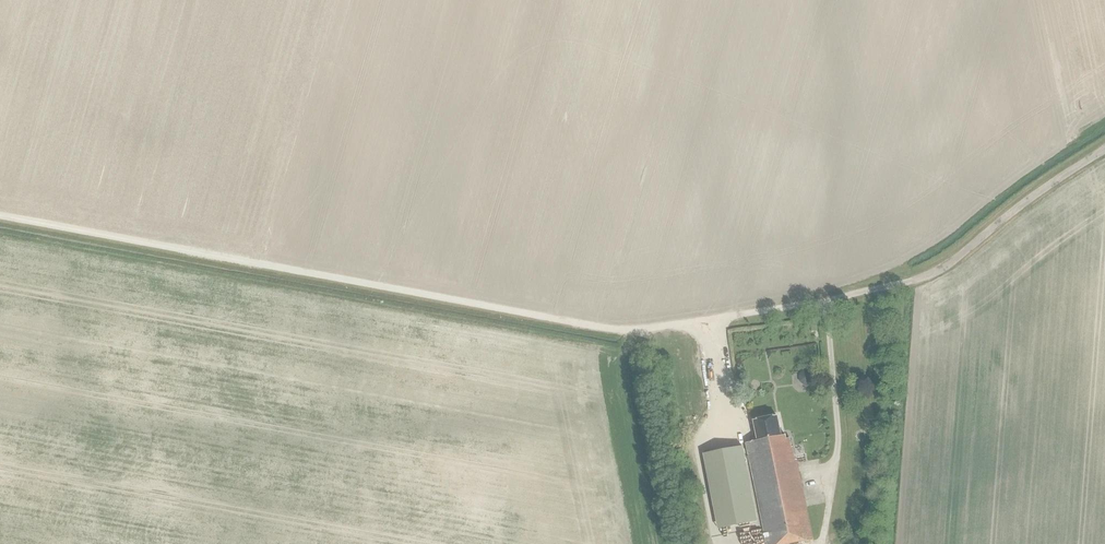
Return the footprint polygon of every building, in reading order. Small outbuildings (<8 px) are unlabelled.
[(792,390),(797,394),(803,394),(807,390),(806,384),(802,380),(796,380),(792,385),(792,390)] [(758,521),(743,447),(705,455),(719,529),(758,521)] [(706,502),(713,501),(710,486),(703,487),(706,502)]
